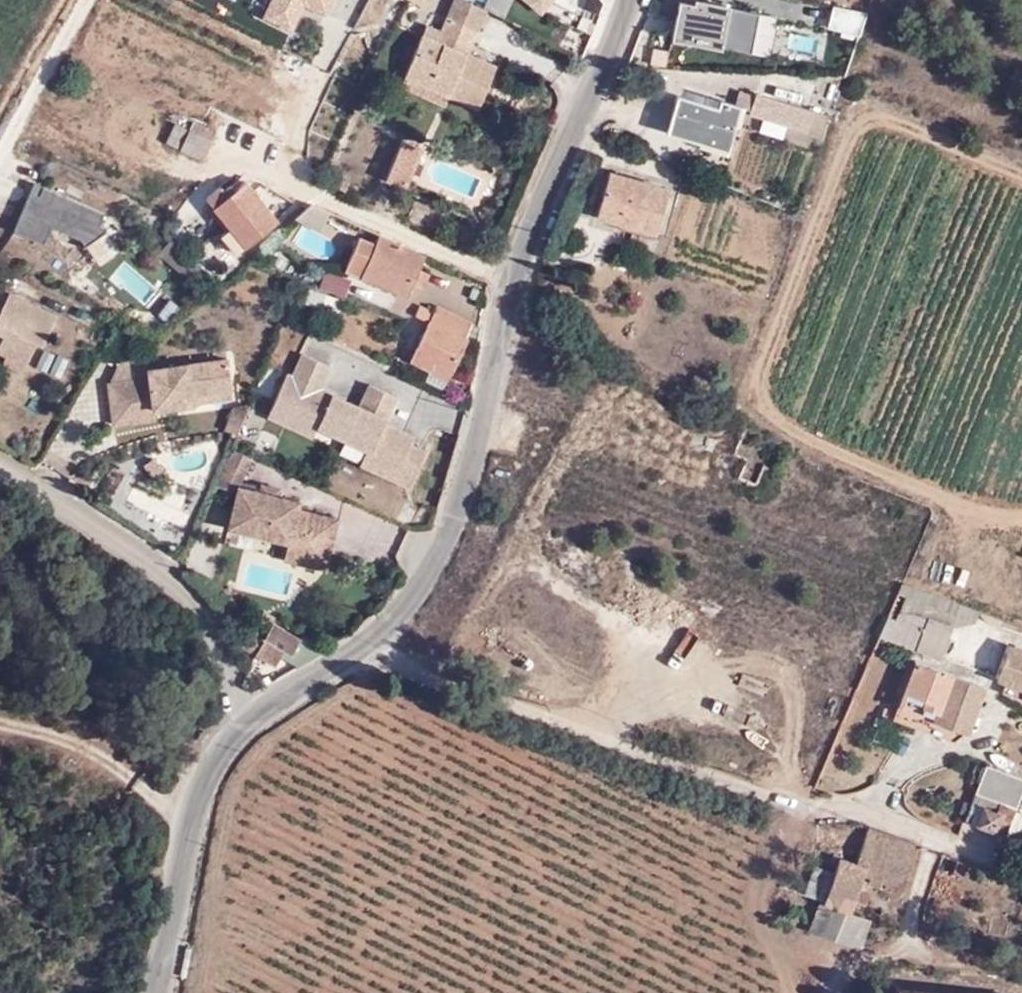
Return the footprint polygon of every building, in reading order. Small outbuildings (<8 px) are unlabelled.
[(335,0),(267,0),(258,18),(292,34),(306,6),(327,16),(335,0)] [(486,7),(471,0),(454,0),(446,16),(477,30),(486,7)] [(512,0),(479,0),(505,13),(512,0)] [(536,10),(543,3),(540,0),(527,0),(536,10)] [(727,5),(702,0),(701,7),(692,5),(678,2),(671,37),(719,47),(727,5)] [(834,9),(831,25),(858,31),(861,14),(834,9)] [(421,35),(404,74),(447,94),(476,107),(494,66),(468,54),(457,50),(460,41),(471,46),(477,30),(446,16),(440,30),(437,42),(421,35)] [(437,42),(440,30),(426,24),(421,35),(437,42)] [(784,31),(782,56),(820,59),(822,34),(784,31)] [(457,50),(468,54),(471,46),(460,41),(457,50)] [(764,72),(759,89),(830,107),(834,91),(764,72)] [(447,94),(404,74),(400,85),(443,104),(447,94)] [(830,107),(759,89),(754,106),(826,124),(830,107)] [(665,132),(699,141),(701,135),(728,143),(740,106),(719,99),(716,107),(677,95),(665,132)] [(169,143),(177,124),(168,120),(160,139),(169,143)] [(211,140),(177,124),(169,143),(203,158),(211,140)] [(701,135),(699,141),(726,149),(728,143),(701,135)] [(406,188),(420,149),(400,141),(385,181),(406,188)] [(595,215),(653,232),(667,188),(608,171),(595,215)] [(230,228),(244,246),(277,220),(246,181),(234,190),(228,195),(222,188),(220,186),(205,197),(230,228)] [(228,195),(234,190),(229,183),(222,188),(228,195)] [(42,246),(49,231),(89,248),(103,214),(31,184),(10,233),(42,246)] [(235,254),(244,246),(230,228),(220,237),(235,254)] [(419,268),(425,254),(378,233),(374,243),(359,236),(345,265),(361,273),(361,276),(406,297),(413,282),(423,286),(429,273),(419,268)] [(310,288),(305,304),(337,313),(342,297),(310,288)] [(0,349),(0,351),(1,351),(0,354),(22,366),(33,343),(38,345),(53,317),(3,291),(0,298),(0,333),(6,336),(0,349)] [(429,319),(432,311),(419,305),(415,313),(429,319)] [(469,323),(435,306),(432,311),(429,319),(409,360),(429,370),(423,381),(441,389),(468,336),(464,334),(469,323)] [(40,350),(35,370),(62,377),(67,357),(40,350)] [(409,488),(425,451),(409,445),(395,439),(399,429),(385,422),(396,397),(368,385),(359,406),(319,389),(329,367),(300,355),(292,375),(288,374),(273,408),(315,426),(403,465),(395,482),(409,488)] [(147,412),(195,404),(193,394),(228,388),(224,359),(141,372),(142,382),(106,388),(112,426),(148,420),(147,412)] [(193,394),(195,404),(230,398),(228,388),(193,394)] [(223,430),(236,435),(248,407),(245,405),(233,408),(223,430)] [(315,426),(273,408),(268,419),(310,437),(315,426)] [(414,435),(399,429),(395,439),(409,445),(414,435)] [(167,451),(172,476),(212,468),(207,444),(167,451)] [(395,482),(403,465),(367,449),(360,466),(395,482)] [(259,485),(256,493),(279,499),(281,491),(259,485)] [(228,527),(287,542),(329,552),(336,521),(296,510),(298,504),(279,499),(256,493),(238,488),(228,527)] [(329,552),(287,542),(283,559),(324,569),(329,552)] [(137,584),(146,590),(151,583),(142,577),(137,584)] [(938,595),(911,585),(911,594),(935,603),(938,595)] [(935,603),(911,594),(912,608),(934,607),(935,603)] [(960,604),(938,595),(935,603),(973,616),(976,609),(960,604)] [(935,603),(934,607),(971,621),(973,616),(935,603)] [(911,611),(898,611),(887,638),(940,658),(952,623),(923,612),(911,611)] [(272,626),(299,642),(301,639),(273,623),(271,626),(272,626)] [(236,640),(256,653),(272,626),(271,626),(265,636),(246,624),(236,640)] [(272,626),(256,653),(275,665),(282,652),(289,656),(299,642),(272,626)] [(1007,646),(995,679),(1006,683),(1021,688),(1021,652),(1007,646)] [(932,718),(964,729),(967,730),(983,685),(914,658),(902,689),(923,696),(921,703),(934,708),(932,718)] [(1006,683),(1003,692),(1021,698),(1021,688),(1006,683)] [(950,739),(964,729),(932,718),(934,708),(921,703),(923,696),(902,689),(892,717),(950,739)] [(974,796),(999,805),(1015,810),(1021,790),(1021,777),(986,764),(974,796)] [(974,796),(965,823),(978,827),(999,834),(1006,837),(1015,810),(999,805),(974,796)] [(918,844),(867,825),(854,860),(840,856),(834,872),(827,892),(824,903),(851,913),(855,900),(861,881),(872,885),(901,895),(918,844)] [(966,863),(955,859),(951,870),(962,874),(966,863)] [(827,892),(834,872),(820,866),(813,886),(827,892)] [(865,904),(872,885),(861,881),(855,900),(865,904)] [(871,920),(851,913),(824,903),(818,901),(806,930),(861,950),(871,920)]
